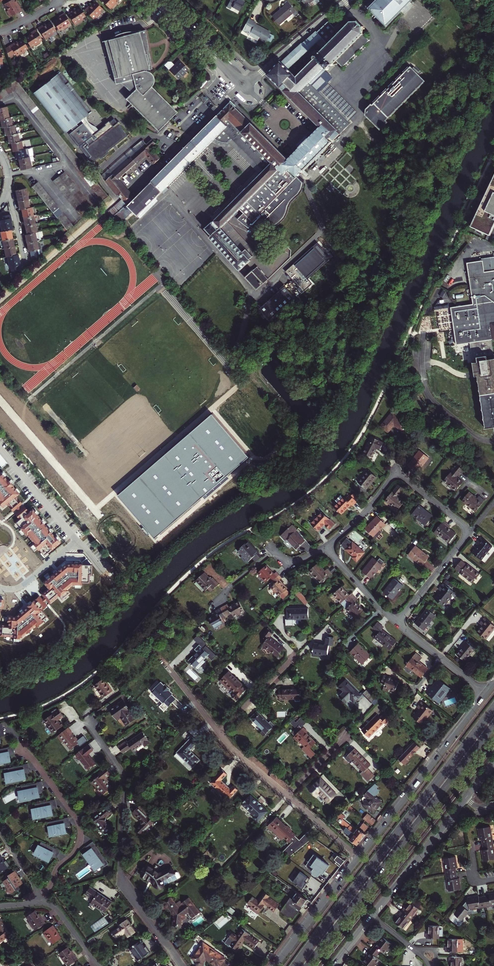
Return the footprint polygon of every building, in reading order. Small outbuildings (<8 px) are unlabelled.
[(8,4),(6,6),(9,11),(7,12),(10,17),(11,17),(12,17),(22,11),(19,6),(18,6),(14,1),(13,0),(12,0),(9,2),(10,3),(8,4)] [(101,1),(111,11),(118,3),(117,2),(119,0),(102,0),(101,1)] [(225,7),(229,9),(231,5),(239,9),(243,0),(229,0),(225,7)] [(279,24),(292,12),(295,16),(298,13),(287,0),(284,3),(285,4),(286,5),(279,11),(278,9),(271,15),(279,24)] [(369,10),(386,27),(399,15),(400,14),(401,12),(404,15),(406,15),(407,14),(409,13),(410,12),(411,11),(412,9),(413,8),(414,6),(411,3),(413,1),(414,0),(379,0),(369,10)] [(101,13),(104,10),(96,3),(92,7),(89,9),(88,8),(85,11),(94,20),(96,17),(97,19),(102,14),(101,13)] [(87,17),(81,8),(77,12),(73,14),(72,12),(69,14),(75,24),(78,22),(79,24),(85,21),(84,19),(87,17)] [(63,17),(60,19),(55,22),(60,31),(63,29),(64,30),(70,27),(69,26),(69,25),(71,23),(65,13),(62,15),(63,17)] [(333,29),(335,31),(336,32),(334,32),(332,34),(333,36),(331,36),(329,38),(329,39),(327,39),(325,41),(326,43),(324,43),(322,45),(322,47),(320,46),(318,49),(318,51),(316,50),(313,53),(313,56),(315,58),(315,59),(316,59),(318,61),(318,62),(319,62),(322,65),(321,65),(322,66),(322,65),(324,67),(323,68),(325,69),(326,69),(327,70),(328,71),(328,70),(328,69),(331,66),(332,66),(333,65),(333,64),(335,61),(336,61),(337,62),(337,61),(340,57),(341,58),(341,57),(344,54),(345,53),(348,50),(349,50),(348,49),(351,46),(352,47),(353,46),(352,45),(355,42),(356,43),(357,42),(356,42),(359,38),(360,39),(360,38),(363,35),(363,34),(363,28),(364,28),(364,27),(363,27),(359,23),(359,22),(358,22),(358,23),(352,23),(352,22),(351,22),(351,23),(346,18),(346,17),(345,17),(345,18),(341,21),(340,21),(341,22),(338,25),(337,24),(336,25),(337,25),(334,28),(334,29),(333,28),(333,29)] [(248,18),(244,25),(241,30),(248,34),(248,35),(257,39),(258,37),(265,41),(270,32),(262,28),(261,29),(254,25),(255,24),(256,22),(248,18)] [(43,28),(42,26),(39,28),(46,40),(55,34),(54,33),(57,31),(52,22),(46,26),(43,28)] [(288,70),(309,50),(322,38),(325,41),(335,31),(333,29),(333,28),(334,29),(334,28),(333,27),(330,23),(329,24),(319,31),(318,33),(317,32),(303,44),(302,43),(286,58),(282,62),(281,61),(267,76),(277,86),(282,90),(296,104),(313,121),(320,128),(319,129),(309,139),(303,145),(299,149),(289,160),(282,153),(260,132),(250,122),(239,111),(233,105),(230,102),(219,114),(219,115),(217,117),(199,135),(181,153),(163,171),(146,189),(128,207),(138,217),(143,212),(145,214),(151,208),(149,206),(157,198),(162,193),(164,195),(169,190),(167,188),(175,180),(191,164),(214,143),(217,144),(222,146),(224,147),(226,147),(230,147),(232,147),(257,171),(261,167),(266,172),(256,182),(230,207),(215,222),(206,230),(213,237),(211,239),(213,242),(240,271),(251,261),(250,260),(221,228),(228,222),(240,210),(244,214),(238,220),(249,228),(250,226),(256,230),(261,223),(267,227),(272,226),(277,223),(280,221),(283,217),(286,212),(287,206),(290,201),(294,197),(298,194),(301,189),(303,183),(297,177),(304,171),(305,171),(332,143),(329,140),(331,138),(334,141),(345,130),(351,124),(349,121),(329,102),(318,92),(327,83),(330,80),(324,73),(327,70),(326,69),(325,69),(323,68),(324,67),(322,65),(322,66),(321,65),(322,65),(319,62),(318,62),(318,61),(316,59),(315,59),(311,63),(296,78),(288,70)] [(34,34),(30,36),(26,39),(31,47),(34,46),(35,47),(41,43),(40,42),(43,40),(36,30),(33,32),(34,34)] [(112,39),(109,41),(114,61),(115,65),(118,77),(119,78),(115,79),(116,84),(120,83),(134,80),(136,89),(133,92),(126,99),(131,104),(132,106),(142,115),(151,124),(156,120),(172,108),(161,97),(152,87),(153,84),(154,81),(154,80),(154,79),(154,78),(153,77),(153,76),(152,75),(151,74),(150,73),(149,73),(148,72),(146,72),(145,71),(152,69),(150,53),(148,42),(147,37),(146,31),(140,33),(138,33),(136,33),(134,33),(132,33),(130,33),(127,33),(125,34),(122,34),(120,35),(118,36),(117,36),(115,37),(112,39)] [(341,67),(356,53),(368,41),(363,35),(360,38),(360,39),(359,38),(356,42),(357,42),(356,43),(355,42),(352,45),(353,46),(352,47),(351,46),(348,49),(349,50),(348,50),(345,53),(344,54),(341,57),(341,58),(340,57),(337,61),(337,62),(336,61),(335,61),(341,67)] [(15,45),(14,44),(7,49),(9,56),(15,52),(17,56),(20,54),(21,55),(21,56),(27,52),(26,51),(29,49),(26,45),(23,40),(19,43),(15,45)] [(105,42),(115,79),(119,78),(118,77),(115,65),(114,61),(109,41),(105,42)] [(174,66),(171,62),(167,63),(164,66),(177,80),(181,76),(182,77),(185,73),(185,72),(187,69),(179,61),(174,66)] [(412,67),(373,105),(372,104),(367,109),(367,116),(382,131),(389,123),(387,120),(389,117),(390,118),(426,81),(412,67)] [(60,73),(34,93),(63,130),(65,128),(67,130),(86,116),(91,112),(60,73)] [(132,92),(133,92),(136,89),(134,80),(120,83),(121,84),(122,84),(123,85),(125,86),(127,87),(129,89),(130,91),(131,91),(132,92)] [(17,90),(19,94),(25,90),(18,81),(17,90)] [(357,112),(346,102),(327,83),(318,92),(329,102),(349,121),(350,120),(357,112)] [(236,102),(233,105),(239,111),(242,108),(236,102)] [(152,126),(157,131),(168,121),(176,112),(172,108),(156,120),(151,124),(152,126)] [(8,118),(0,119),(2,127),(4,127),(12,125),(11,120),(13,120),(14,119),(13,116),(9,117),(8,118)] [(67,130),(66,131),(93,164),(126,136),(118,125),(120,124),(118,122),(116,123),(113,119),(109,122),(108,121),(104,124),(104,125),(98,130),(98,129),(97,128),(95,127),(94,126),(92,125),(91,124),(89,123),(87,121),(87,120),(86,118),(86,117),(86,116),(67,130)] [(168,121),(157,131),(158,132),(169,122),(168,121)] [(8,135),(20,132),(18,127),(17,127),(16,124),(14,125),(12,125),(4,127),(6,135),(8,135)] [(20,132),(8,135),(9,143),(11,143),(22,140),(20,132)] [(299,149),(303,145),(309,139),(306,136),(296,146),(299,149)] [(13,151),(14,151),(25,149),(23,140),(22,140),(11,143),(13,151)] [(129,170),(146,155),(154,164),(160,159),(150,148),(155,144),(151,140),(147,144),(144,140),(131,152),(113,167),(103,176),(109,183),(119,195),(122,199),(123,199),(108,212),(114,218),(119,225),(133,213),(128,207),(127,206),(135,198),(130,192),(127,189),(125,186),(119,179),(129,170)] [(25,149),(14,151),(16,160),(18,159),(29,157),(27,148),(25,149)] [(21,170),(30,168),(28,162),(30,162),(29,157),(18,159),(21,170)] [(257,171),(228,200),(211,217),(215,222),(230,207),(256,182),(266,172),(261,167),(257,171)] [(472,227),(490,235),(493,227),(493,179),(472,227)] [(16,190),(18,201),(29,199),(28,194),(26,195),(24,188),(16,190)] [(20,209),(22,209),(29,208),(28,202),(29,202),(30,202),(30,199),(29,199),(18,201),(20,209)] [(22,209),(23,218),(35,215),(33,207),(31,207),(29,208),(22,209)] [(2,226),(3,231),(10,230),(12,229),(11,221),(10,218),(11,218),(10,214),(0,216),(1,220),(0,220),(2,226)] [(23,218),(25,226),(37,223),(35,215),(23,218)] [(221,228),(250,260),(253,257),(248,252),(252,249),(228,222),(221,228)] [(25,226),(27,234),(36,232),(35,227),(37,227),(38,227),(37,223),(25,226)] [(1,237),(1,240),(12,238),(10,230),(3,231),(2,231),(3,237),(2,237),(1,237)] [(27,243),(39,241),(40,240),(38,232),(36,232),(27,234),(25,235),(27,243)] [(4,249),(6,248),(13,247),(12,238),(1,240),(3,249),(4,249)] [(27,243),(29,252),(31,252),(33,261),(40,255),(37,244),(39,243),(39,241),(27,243)] [(318,242),(286,271),(304,291),(313,283),(309,279),(332,257),(318,242)] [(15,255),(13,247),(6,248),(7,254),(5,254),(4,254),(5,257),(8,257),(10,256),(15,255)] [(20,266),(18,255),(15,255),(10,256),(11,262),(9,263),(10,268),(13,278),(19,273),(18,266),(20,266)] [(481,260),(482,262),(466,265),(473,306),(451,310),(456,347),(470,345),(475,379),(478,378),(486,431),(493,430),(493,361),(489,362),(488,358),(493,357),(493,347),(493,341),(493,259),(481,260)] [(258,267),(246,278),(257,290),(269,279),(258,267)] [(297,298),(285,286),(260,310),(271,322),(297,298)] [(393,413),(380,427),(388,434),(394,426),(401,432),(407,425),(393,413)] [(119,495),(155,539),(250,457),(212,414),(119,495)] [(370,437),(362,454),(371,459),(376,450),(379,451),(383,443),(370,437)] [(409,465),(418,472),(430,457),(421,450),(415,458),(409,465)] [(462,482),(456,477),(462,469),(456,465),(443,481),(455,491),(462,482)] [(367,470),(358,482),(366,489),(376,477),(367,470)] [(2,506),(7,503),(13,510),(21,503),(15,496),(18,493),(12,486),(13,486),(7,479),(7,480),(1,473),(0,472),(0,503),(2,506)] [(392,492),(385,501),(398,511),(405,502),(399,497),(404,489),(398,485),(393,492),(392,492)] [(476,512),(485,501),(479,496),(477,499),(469,492),(462,501),(476,512)] [(345,498),(344,499),(341,497),(337,502),(340,505),(336,509),(344,515),(352,505),(354,506),(358,501),(350,495),(347,500),(345,498)] [(419,506),(412,515),(426,526),(433,517),(419,506)] [(17,522),(21,526),(20,527),(26,535),(27,534),(34,542),(33,543),(38,548),(38,549),(39,548),(44,555),(60,542),(54,535),(54,536),(38,517),(39,517),(32,509),(28,512),(24,507),(16,514),(20,519),(17,522)] [(324,513),(312,525),(320,532),(326,526),(332,531),(336,526),(324,513)] [(385,522),(376,515),(365,529),(376,538),(382,531),(380,529),(385,522)] [(444,521),(434,533),(438,536),(438,535),(449,544),(456,535),(449,529),(451,527),(444,521)] [(297,548),(305,541),(296,531),(297,530),(292,525),(282,534),(286,539),(288,538),(297,548)] [(478,543),(472,552),(480,559),(491,545),(480,536),(476,541),(478,543)] [(357,561),(364,552),(352,542),(347,538),(341,545),(346,549),(346,550),(354,556),(353,558),(357,561)] [(258,553),(248,542),(238,550),(248,562),(252,559),(255,563),(256,562),(261,558),(257,554),(258,553)] [(429,557),(415,546),(408,555),(422,566),(429,557)] [(373,558),(362,572),(371,579),(382,565),(373,558)] [(462,560),(456,568),(462,573),(461,573),(473,583),(481,574),(469,564),(468,565),(462,560)] [(71,564),(66,564),(54,574),(54,573),(43,582),(49,588),(43,594),(49,602),(59,594),(62,599),(70,593),(66,589),(72,584),(81,584),(81,581),(88,582),(89,574),(91,574),(91,564),(81,564),(81,563),(71,563),(71,564)] [(321,584),(332,574),(327,569),(325,571),(318,563),(310,571),(321,584)] [(266,582),(270,579),(272,581),(278,575),(276,573),(274,574),(266,565),(258,573),(266,582)] [(205,573),(197,581),(206,591),(211,587),(214,590),(220,584),(213,578),(212,580),(205,573)] [(287,589),(279,580),(281,578),(278,575),(272,581),(275,584),(271,587),(279,596),(287,589)] [(395,579),(384,593),(393,600),(404,586),(395,579)] [(444,583),(439,589),(442,591),(435,599),(444,606),(455,592),(444,583)] [(341,587),(333,594),(341,603),(345,600),(348,603),(353,598),(354,597),(351,594),(349,595),(341,587)] [(298,590),(295,594),(306,605),(309,602),(300,591),(298,590)] [(27,607),(15,617),(8,616),(8,622),(9,622),(9,625),(1,625),(0,635),(14,636),(14,637),(19,638),(19,636),(22,636),(36,625),(36,626),(43,620),(42,620),(46,616),(41,609),(46,605),(39,597),(34,601),(33,601),(27,606),(27,607)] [(348,603),(350,605),(346,609),(355,618),(363,610),(355,601),(357,600),(354,597),(353,598),(348,603)] [(240,603),(230,608),(229,605),(222,609),(226,617),(231,614),(234,619),(246,612),(240,603)] [(309,608),(288,609),(288,619),(286,619),(286,626),(294,625),(294,619),(309,618),(309,608)] [(216,615),(206,621),(211,631),(223,624),(221,620),(226,617),(222,609),(215,613),(216,615)] [(427,609),(416,624),(424,630),(436,616),(427,609)] [(477,632),(486,639),(493,629),(493,626),(484,618),(479,624),(481,626),(477,632)] [(379,632),(375,638),(390,650),(397,641),(382,630),(384,627),(377,622),(373,628),(379,632)] [(278,657),(284,649),(270,637),(272,634),(267,630),(262,636),(267,640),(263,645),(278,657)] [(198,636),(194,640),(200,645),(204,649),(207,646),(208,645),(198,636)] [(327,637),(326,644),(316,643),(315,653),(329,655),(330,645),(334,646),(334,637),(327,637)] [(462,647),(456,654),(465,661),(474,648),(465,641),(461,646),(462,647)] [(358,644),(351,652),(363,664),(371,656),(358,644)] [(196,650),(198,652),(189,661),(199,669),(206,662),(204,660),(208,656),(213,660),(217,656),(207,646),(204,649),(200,645),(196,650)] [(416,653),(406,665),(422,677),(428,669),(419,662),(422,658),(416,653)] [(242,685),(243,684),(229,671),(220,680),(229,690),(231,688),(235,692),(232,695),(236,700),(247,690),(242,685)] [(399,681),(384,675),(384,678),(382,682),(381,684),(385,685),(384,687),(383,689),(389,691),(390,689),(395,691),(399,681)] [(104,678),(95,686),(105,698),(114,690),(104,678)] [(345,681),(338,688),(343,693),(339,697),(346,704),(350,700),(354,703),(361,696),(345,681)] [(447,697),(452,691),(440,681),(433,689),(432,688),(428,693),(426,691),(425,692),(441,705),(442,704),(440,703),(446,696),(447,697)] [(161,682),(152,692),(163,704),(160,707),(164,711),(176,699),(172,695),(173,694),(169,690),(170,690),(165,685),(164,686),(161,682)] [(277,688),(274,685),(274,686),(273,687),(268,691),(265,694),(271,700),(274,697),(271,694),(277,688)] [(299,701),(299,698),(299,689),(283,689),(279,689),(279,699),(283,699),(283,698),(294,698),(294,701),(299,701)] [(376,696),(368,689),(363,694),(372,703),(377,697),(376,696)] [(123,701),(110,709),(118,720),(121,717),(126,725),(136,718),(123,701)] [(417,707),(419,709),(413,717),(421,724),(433,711),(422,702),(417,707)] [(49,728),(53,733),(64,724),(61,721),(60,721),(59,721),(58,722),(56,720),(63,715),(57,708),(51,713),(52,714),(49,716),(44,720),(50,727),(49,728)] [(257,711),(251,718),(263,730),(260,733),(264,736),(275,725),(271,721),(269,723),(257,711)] [(300,727),(301,729),(309,721),(301,713),(291,724),(295,728),(298,725),(301,727),(300,727)] [(379,720),(377,717),(361,732),(368,739),(383,724),(385,725),(391,720),(385,714),(379,720)] [(79,742),(80,741),(76,736),(75,737),(72,734),(73,733),(69,727),(63,732),(58,736),(63,742),(64,741),(71,749),(79,743),(79,742)] [(310,748),(315,742),(306,733),(307,732),(304,728),(302,730),(298,734),(295,731),(294,730),(292,732),(296,736),(294,737),(298,741),(299,740),(305,746),(302,749),(311,758),(315,753),(310,748)] [(119,747),(124,753),(131,748),(134,751),(144,744),(146,746),(151,743),(142,732),(128,742),(127,741),(119,747)] [(190,740),(178,753),(193,767),(200,760),(190,751),(198,743),(191,735),(188,738),(190,740)] [(420,747),(414,742),(401,756),(398,759),(405,765),(410,760),(409,759),(420,747)] [(96,764),(89,754),(94,750),(94,749),(90,744),(76,755),(80,760),(82,762),(85,766),(86,765),(90,770),(96,764)] [(0,749),(0,763),(0,764),(11,761),(10,755),(9,755),(7,748),(0,749)] [(367,768),(370,765),(355,749),(346,758),(349,761),(351,759),(364,771),(362,774),(369,781),(374,776),(367,768)] [(89,754),(96,764),(97,764),(89,754)] [(22,765),(8,768),(9,773),(5,773),(6,778),(7,778),(8,782),(15,780),(15,781),(26,779),(25,773),(24,773),(22,765)] [(106,780),(107,779),(112,775),(107,769),(99,775),(100,777),(98,779),(95,782),(93,783),(97,789),(98,788),(105,796),(113,789),(109,784),(106,780)] [(222,770),(210,782),(229,800),(238,790),(234,786),(231,789),(222,781),(227,775),(222,770)] [(320,778),(310,789),(316,796),(320,793),(328,801),(336,794),(320,778)] [(36,783),(22,786),(23,791),(22,791),(19,791),(20,796),(21,796),(22,800),(29,798),(29,799),(40,797),(39,790),(37,791),(36,783)] [(368,791),(365,795),(369,799),(364,805),(374,812),(382,802),(375,797),(379,792),(377,789),(378,788),(375,785),(374,787),(373,786),(369,792),(368,791)] [(242,804),(255,816),(254,817),(258,821),(268,811),(261,805),(261,804),(258,801),(251,795),(242,804)] [(347,807),(352,802),(347,797),(342,802),(347,807)] [(50,801),(36,804),(37,808),(36,809),(32,809),(33,814),(35,814),(35,818),(42,816),(42,817),(53,815),(52,808),(51,809),(50,801)] [(134,812),(144,822),(138,828),(143,833),(154,822),(150,817),(151,816),(140,805),(134,812)] [(109,807),(94,819),(106,833),(112,829),(107,822),(107,818),(113,813),(109,807)] [(345,817),(340,813),(335,818),(341,823),(342,822),(342,820),(345,817)] [(363,819),(372,826),(376,821),(367,813),(363,819)] [(295,835),(277,817),(270,824),(289,842),(295,835)] [(64,826),(63,819),(49,822),(50,826),(49,827),(50,835),(67,832),(66,826),(64,826)] [(369,827),(363,822),(359,828),(364,832),(369,827)] [(348,829),(351,831),(362,840),(366,834),(364,832),(359,828),(356,831),(355,830),(350,826),(348,829)] [(482,839),(483,844),(493,843),(493,837),(492,837),(490,826),(478,828),(479,835),(480,834),(481,839),(482,839)] [(350,839),(358,845),(362,840),(351,831),(348,829),(346,827),(344,830),(352,837),(350,839)] [(304,845),(313,837),(309,833),(301,841),(304,845)] [(52,855),(55,848),(42,842),(39,846),(38,845),(34,854),(49,862),(52,855)] [(484,861),(493,859),(493,849),(493,848),(493,845),(493,843),(483,844),(484,849),(483,849),(483,854),(484,861)] [(82,851),(86,855),(92,851),(91,850),(89,846),(82,851)] [(110,864),(97,846),(91,850),(92,851),(86,855),(92,864),(93,863),(97,869),(101,867),(101,868),(105,865),(106,867),(110,864)] [(60,851),(55,848),(52,855),(57,857),(60,851)] [(201,855),(208,861),(209,862),(215,857),(207,849),(201,855)] [(10,865),(7,860),(5,861),(3,858),(0,852),(0,873),(9,867),(8,866),(10,865)] [(346,860),(335,853),(333,855),(336,857),(335,859),(343,864),(346,860)] [(317,854),(307,865),(314,870),(314,873),(316,875),(319,874),(320,873),(321,873),(322,872),(324,874),(331,866),(317,854)] [(445,869),(446,875),(457,873),(456,868),(457,868),(456,863),(457,863),(456,857),(444,859),(446,869),(445,869)] [(165,878),(166,877),(176,870),(173,864),(171,865),(171,864),(161,871),(160,871),(158,870),(156,868),(155,868),(155,867),(148,863),(143,871),(144,871),(143,873),(148,876),(148,877),(148,878),(149,878),(149,879),(150,879),(150,878),(152,875),(153,876),(154,877),(155,879),(156,880),(157,883),(158,884),(159,885),(160,886),(161,886),(162,886),(163,886),(164,885),(165,884),(165,883),(165,882),(165,881),(165,880),(165,879),(165,878)] [(176,870),(166,877),(165,878),(165,879),(165,880),(165,881),(165,882),(165,883),(174,877),(176,878),(182,874),(182,872),(180,869),(178,868),(176,870)] [(19,878),(23,884),(24,883),(16,870),(15,871),(20,878),(19,878)] [(20,886),(23,884),(19,878),(20,878),(15,871),(9,875),(10,877),(4,881),(12,893),(17,889),(18,891),(21,888),(20,886)] [(306,885),(310,879),(300,872),(299,874),(297,872),(294,877),(296,878),(293,883),(303,890),(306,886),(306,885)] [(448,880),(449,891),(461,889),(460,883),(459,883),(458,878),(457,878),(457,873),(446,875),(447,880),(448,880)] [(105,912),(112,902),(91,887),(86,893),(94,899),(91,903),(105,912)] [(265,903),(266,903),(270,906),(269,907),(275,911),(280,904),(269,896),(270,895),(264,892),(258,900),(253,896),(249,901),(253,904),(252,905),(251,907),(259,913),(264,906),(263,906),(265,903)] [(300,894),(297,892),(293,899),(303,905),(307,899),(300,894)] [(484,896),(486,907),(487,907),(491,906),(491,905),(493,905),(493,893),(489,894),(489,895),(484,896)] [(468,897),(469,909),(480,907),(480,908),(485,907),(486,907),(484,896),(479,897),(479,896),(474,897),(474,896),(468,897)] [(180,908),(171,897),(162,904),(167,910),(169,908),(175,915),(173,926),(181,927),(182,919),(185,919),(186,916),(185,915),(189,912),(193,917),(200,912),(188,898),(182,903),(184,905),(180,908)] [(303,905),(293,899),(291,897),(285,906),(282,909),(294,917),(303,905)] [(404,907),(401,911),(411,919),(419,909),(411,903),(406,909),(404,907)] [(33,911),(28,915),(29,917),(28,918),(31,923),(30,924),(34,930),(35,929),(37,932),(47,924),(43,919),(42,920),(39,916),(36,912),(34,914),(33,911)] [(404,929),(411,919),(401,911),(398,915),(401,917),(396,923),(404,929)] [(8,937),(9,939),(13,935),(9,929),(3,920),(0,922),(0,929),(1,930),(0,931),(0,942),(8,937)] [(135,932),(127,920),(119,925),(121,927),(112,933),(116,938),(125,932),(128,937),(135,932)] [(60,931),(56,925),(46,933),(47,935),(46,936),(51,942),(52,941),(55,945),(64,939),(61,935),(59,932),(60,931)] [(426,933),(426,938),(439,938),(439,926),(429,925),(429,933),(426,933)] [(233,933),(229,939),(233,941),(230,945),(238,951),(241,946),(241,945),(244,941),(245,941),(248,944),(247,945),(253,950),(259,942),(249,935),(249,934),(243,930),(238,937),(236,936),(233,933)] [(94,937),(88,941),(92,946),(97,942),(94,937)] [(377,942),(372,949),(379,954),(381,951),(384,953),(392,944),(383,937),(378,943),(377,942)] [(197,938),(188,947),(193,952),(200,944),(198,942),(200,940),(197,938)] [(458,939),(448,939),(448,946),(445,946),(445,951),(458,952),(458,939)] [(144,948),(139,941),(129,949),(139,961),(150,952),(146,946),(144,948)] [(203,944),(199,949),(202,951),(195,960),(197,962),(197,963),(197,964),(197,965),(198,965),(201,965),(202,965),(203,963),(203,962),(202,961),(207,960),(215,965),(220,965),(225,959),(217,953),(203,944)] [(67,949),(59,955),(62,959),(61,960),(65,965),(66,965),(71,965),(78,960),(74,955),(73,956),(71,953),(67,949)] [(192,959),(195,960),(202,951),(199,949),(192,959)] [(379,954),(372,949),(367,955),(368,956),(363,962),(368,965),(375,965),(379,960),(377,957),(379,954)] [(449,956),(449,962),(451,962),(451,965),(462,965),(462,956),(449,956)]
